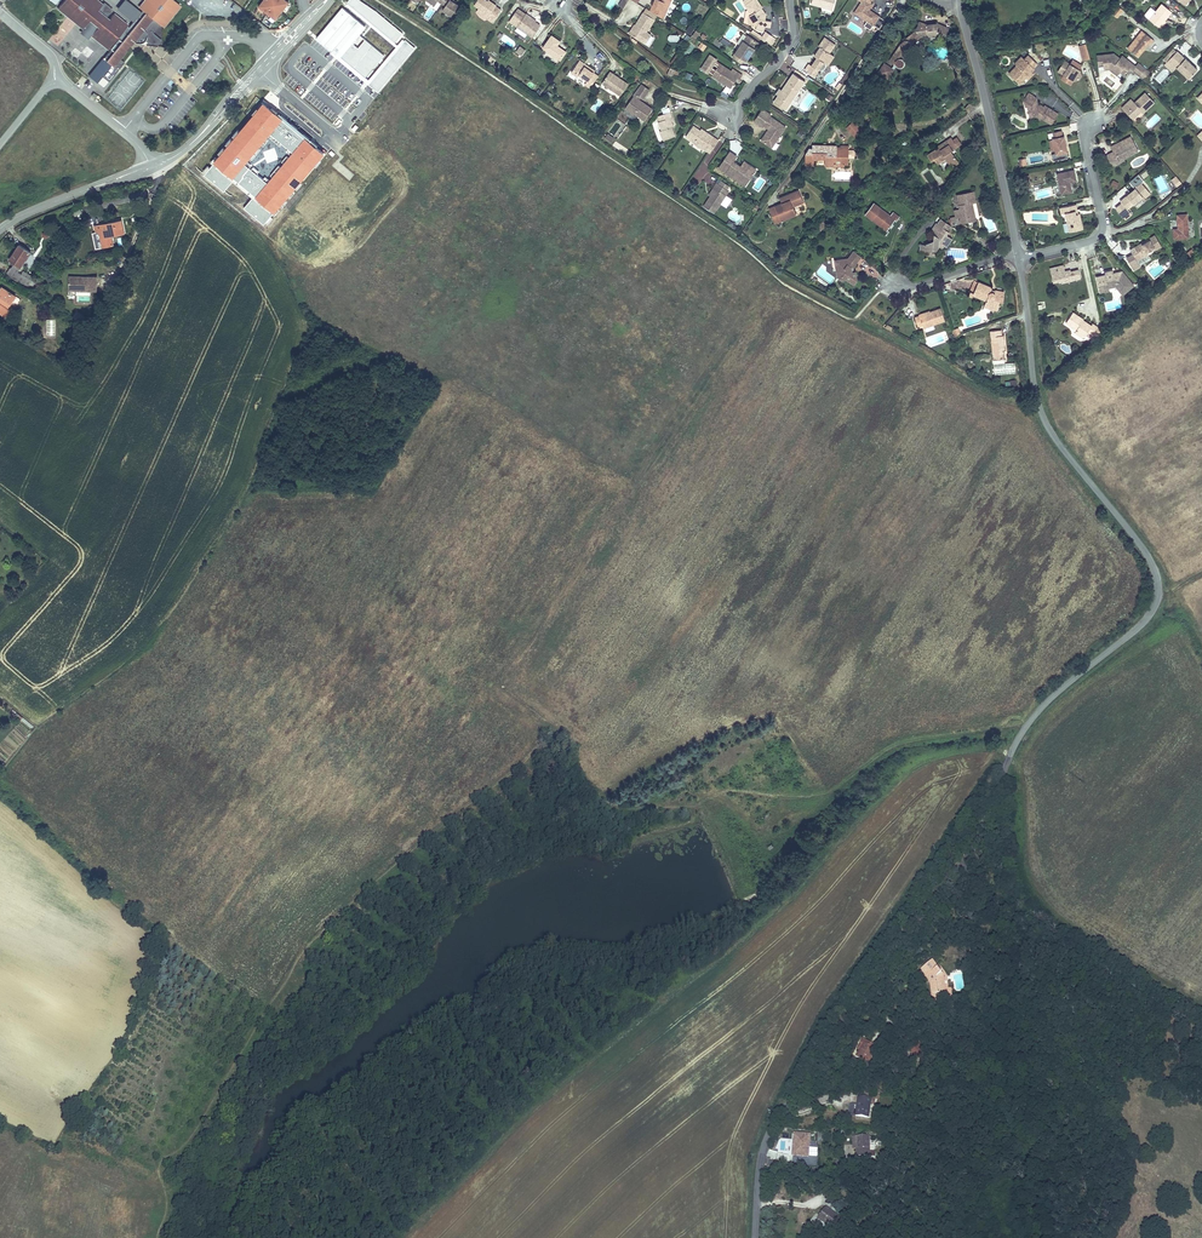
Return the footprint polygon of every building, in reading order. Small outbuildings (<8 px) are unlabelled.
[(180,2),(178,0),(144,0),(139,7),(141,9),(139,10),(131,20),(129,23),(114,11),(110,15),(107,12),(112,6),(105,0),(102,0),(101,1),(99,0),(61,0),(57,5),(82,25),(91,14),(100,21),(91,32),(109,48),(102,57),(89,74),(97,81),(104,87),(109,82),(124,62),(120,58),(132,42),(139,43),(156,45),(161,38),(152,31),(159,22),(162,25),(180,2)] [(127,0),(121,0),(116,7),(131,20),(139,10),(127,0)] [(286,0),(265,0),(258,7),(277,23),(292,5),(286,0)] [(351,5),(399,45),(407,36),(381,12),(360,0),(355,0),(351,5)] [(430,3),(439,8),(441,4),(449,9),(447,13),(455,19),(462,9),(458,6),(456,5),(457,3),(452,0),(432,0),(430,3)] [(481,0),(479,0),(474,7),(479,10),(483,12),(481,15),(488,19),(487,21),(493,25),(501,11),(496,8),(496,7),(489,2),(488,4),(481,0)] [(629,0),(621,0),(617,7),(622,10),(629,0)] [(673,0),(658,0),(661,1),(659,5),(655,16),(656,17),(664,22),(673,0)] [(765,14),(760,14),(757,9),(760,7),(756,0),(753,3),(751,0),(747,0),(743,2),(749,11),(751,14),(749,24),(756,25),(754,32),(760,33),(762,27),(769,28),(770,22),(764,21),(765,14)] [(835,0),(829,0),(827,0),(811,0),(809,6),(832,13),(835,0)] [(850,10),(854,12),(860,1),(858,0),(857,0),(850,10)] [(879,22),(870,15),(874,9),(864,2),(853,18),(873,31),(879,22)] [(1173,12),(1162,3),(1156,10),(1151,6),(1144,15),(1149,19),(1161,29),(1167,22),(1165,21),(1173,12)] [(1124,10),(1119,6),(1112,13),(1118,17),(1124,10)] [(481,15),(483,12),(479,10),(476,14),(487,21),(488,19),(481,15)] [(532,23),(533,21),(517,10),(511,19),(519,24),(516,29),(531,38),(538,27),(532,23)] [(645,10),(643,13),(654,21),(656,17),(655,16),(645,10)] [(346,11),(321,41),(369,81),(388,58),(363,37),(369,30),(346,11)] [(643,13),(629,36),(643,45),(649,36),(645,34),(654,21),(643,13)] [(91,32),(100,21),(91,14),(82,25),(79,29),(88,36),(91,32)] [(936,30),(935,22),(926,23),(923,22),(921,27),(917,26),(914,31),(902,40),(888,61),(894,65),(892,67),(884,62),(877,72),(888,80),(897,66),(900,68),(904,65),(905,61),(902,57),(909,47),(919,36),(933,33),(938,32),(946,35),(949,28),(941,24),(939,29),(936,30)] [(1133,40),(1141,30),(1137,26),(1129,36),(1133,40)] [(1155,40),(1141,30),(1133,40),(1127,48),(1139,56),(1149,44),(1150,45),(1155,40)] [(767,46),(772,39),(765,34),(760,42),(767,46)] [(745,61),(757,45),(744,36),(730,56),(740,63),(743,60),(745,61)] [(562,52),(555,47),(557,43),(548,37),(540,49),(556,61),(562,52)] [(134,50),(139,43),(132,42),(120,58),(124,62),(134,50)] [(703,51),(707,46),(701,42),(697,47),(703,51)] [(812,80),(817,74),(815,73),(820,66),(824,68),(830,60),(827,57),(833,49),(823,42),(818,50),(819,51),(813,60),(815,62),(806,76),(812,80)] [(408,43),(371,88),(381,96),(418,51),(408,43)] [(1091,58),(1086,43),(1079,45),(1083,61),(1091,58)] [(520,57),(525,49),(519,45),(514,53),(520,57)] [(1198,69),(1178,50),(1177,51),(1173,48),(1163,59),(1166,62),(1164,65),(1172,73),(1177,67),(1189,79),(1198,69)] [(728,69),(718,62),(714,60),(716,56),(709,52),(700,66),(707,70),(708,68),(712,71),(711,73),(725,82),(727,80),(732,83),(736,78),(738,79),(742,74),(730,66),(728,69)] [(1151,72),(1139,62),(1136,66),(1122,54),(1120,57),(1114,53),(1097,54),(1098,66),(1109,64),(1111,66),(1112,65),(1120,72),(1125,75),(1129,70),(1131,72),(1133,70),(1145,80),(1151,72)] [(1017,65),(1009,73),(1021,84),(1024,81),(1029,75),(1027,74),(1030,71),(1032,72),(1035,68),(1035,67),(1038,64),(1028,54),(1024,58),(1023,57),(1017,65)] [(1017,65),(1023,57),(1021,55),(1014,63),(1017,65)] [(827,70),(833,61),(830,60),(824,68),(827,70)] [(1058,71),(1063,74),(1060,79),(1071,85),(1074,81),(1080,80),(1082,75),(1081,70),(1064,60),(1058,71)] [(592,77),(580,69),(582,66),(577,63),(568,75),(575,79),(577,77),(584,82),(581,87),(587,91),(595,79),(592,77)] [(1120,72),(1112,65),(1111,66),(1109,64),(1098,66),(1099,70),(1110,69),(1118,75),(1120,72)] [(593,74),(582,66),(580,69),(592,77),(593,74)] [(1026,83),(1034,74),(1032,72),(1030,71),(1027,74),(1029,75),(1024,81),(1026,83)] [(625,85),(608,73),(599,85),(617,97),(625,85)] [(783,114),(802,86),(790,78),(779,95),(775,101),(772,106),(783,114)] [(1143,114),(1155,102),(1145,91),(1135,102),(1131,98),(1121,107),(1133,119),(1141,112),(1143,114)] [(638,128),(645,118),(632,109),(634,106),(637,108),(644,99),(636,94),(620,118),(629,124),(630,123),(638,128)] [(1044,106),(1037,102),(1036,97),(1024,100),(1025,105),(1026,106),(1028,114),(1034,112),(1041,117),(1050,123),(1053,122),(1057,115),(1057,113),(1045,105),(1044,106)] [(670,100),(663,103),(666,109),(672,107),(670,100)] [(326,157),(264,105),(253,119),(255,121),(249,128),(251,129),(246,135),(244,133),(222,159),(225,162),(221,167),(218,164),(212,171),(215,174),(209,181),(225,193),(235,181),(259,201),(249,214),(266,228),(326,157)] [(755,123),(763,128),(769,132),(760,145),(767,150),(772,142),(776,144),(784,132),(769,120),(771,118),(763,112),(755,123)] [(671,130),(670,124),(671,124),(670,118),(657,122),(659,129),(657,129),(660,138),(658,138),(661,146),(672,142),(668,131),(671,130)] [(846,127),(849,130),(856,123),(853,120),(846,127)] [(863,130),(856,123),(849,130),(856,137),(863,130)] [(709,140),(702,135),(701,137),(694,132),(690,129),(684,139),(702,151),(709,140)] [(1069,152),(1065,135),(1063,135),(1062,130),(1054,132),(1056,137),(1053,138),(1055,148),(1055,153),(1052,154),(1053,161),(1069,158),(1067,153),(1069,152)] [(605,139),(612,142),(614,137),(607,133),(605,139)] [(963,144),(957,136),(953,139),(958,147),(963,144)] [(1124,159),(1139,151),(1131,136),(1110,146),(1114,153),(1110,154),(1114,161),(1118,159),(1119,161),(1124,159)] [(908,146),(917,141),(915,137),(906,141),(908,146)] [(960,164),(952,151),(958,147),(953,139),(952,137),(947,140),(951,147),(942,152),(939,147),(927,155),(930,161),(933,159),(937,165),(945,160),(950,167),(953,165),(955,167),(960,164)] [(709,155),(716,144),(709,140),(702,151),(709,155)] [(942,152),(951,147),(947,140),(938,146),(939,147),(942,152)] [(843,157),(848,157),(854,157),(855,156),(856,151),(854,149),(849,149),(849,146),(814,144),(814,147),(811,147),(807,152),(806,163),(813,164),(814,159),(814,158),(815,158),(815,157),(827,157),(826,164),(836,165),(836,158),(843,159),(843,157)] [(1117,166),(1126,161),(1124,159),(1119,161),(1118,159),(1114,161),(1110,154),(1107,156),(1110,163),(1117,166)] [(848,163),(848,157),(843,157),(843,159),(836,158),(836,165),(845,165),(845,163),(848,163)] [(744,192),(755,176),(749,171),(745,177),(740,173),(732,169),(736,163),(728,158),(723,166),(727,168),(722,176),(744,192)] [(722,176),(727,168),(723,166),(718,174),(722,176)] [(745,177),(749,171),(743,168),(740,173),(745,177)] [(1071,182),(1077,181),(1075,170),(1056,173),(1061,195),(1073,192),(1071,182)] [(1136,203),(1147,195),(1148,196),(1152,193),(1142,183),(1145,181),(1138,174),(1129,182),(1134,188),(1120,200),(1121,202),(1115,207),(1125,220),(1132,214),(1129,209),(1136,203)] [(1035,188),(1032,175),(1023,177),(1026,190),(1035,188)] [(1179,186),(1184,182),(1179,176),(1174,180),(1179,186)] [(1119,183),(1114,180),(1111,185),(1116,188),(1119,183)] [(794,205),(804,202),(799,189),(783,196),(785,201),(781,203),(769,208),(775,224),(798,215),(794,205)] [(714,220),(728,198),(716,190),(708,201),(709,202),(703,212),(714,220)] [(978,212),(976,202),(977,202),(974,191),(955,194),(958,209),(954,210),(957,224),(964,223),(962,215),(978,212)] [(1137,205),(1148,196),(1147,195),(1136,203),(1137,205)] [(893,221),(895,219),(898,221),(901,216),(894,210),(891,214),(885,210),(884,212),(880,209),(881,207),(874,202),(866,214),(879,223),(888,229),(890,225),(893,227),(896,224),(893,221)] [(1080,223),(1078,218),(1080,220),(1078,213),(1077,213),(1076,210),(1078,209),(1077,203),(1059,207),(1060,212),(1065,211),(1067,220),(1069,220),(1070,226),(1080,223)] [(980,219),(978,212),(962,215),(964,223),(980,219)] [(1190,239),(1188,213),(1177,214),(1178,229),(1173,229),(1174,240),(1190,239)] [(1069,232),(1084,229),(1082,219),(1080,220),(1078,218),(1080,223),(1070,226),(1069,220),(1067,220),(1069,232)] [(952,225),(941,219),(938,224),(948,230),(949,230),(952,225)] [(122,223),(93,229),(95,235),(100,234),(103,250),(114,248),(112,238),(124,236),(122,223)] [(888,229),(879,223),(876,227),(885,233),(888,229)] [(948,247),(954,237),(947,233),(949,230),(948,230),(938,224),(937,223),(931,233),(935,236),(935,240),(928,243),(921,243),(920,252),(929,253),(933,250),(939,250),(940,248),(942,248),(944,245),(948,247)] [(100,234),(95,235),(98,251),(103,250),(100,234)] [(1151,260),(1147,253),(1154,249),(1155,251),(1162,247),(1155,234),(1130,249),(1132,254),(1127,257),(1134,270),(1141,267),(1140,266),(1151,260)] [(33,282),(20,274),(22,271),(32,255),(21,247),(11,263),(16,267),(10,277),(18,283),(20,283),(29,289),(33,282)] [(857,259),(860,255),(852,249),(849,253),(857,259)] [(855,270),(853,265),(857,259),(849,253),(846,257),(843,258),(838,269),(839,280),(846,279),(854,284),(859,278),(857,270),(855,270)] [(838,269),(843,258),(833,259),(837,278),(839,280),(838,269)] [(1071,279),(1072,281),(1081,279),(1079,269),(1071,271),(1071,269),(1065,270),(1064,264),(1049,268),(1053,282),(1061,281),(1071,279)] [(1135,285),(1123,270),(1114,272),(1114,270),(1105,271),(1105,274),(1096,276),(1100,292),(1104,291),(1103,285),(1108,283),(1109,288),(1116,286),(1123,295),(1135,285)] [(35,280),(22,271),(20,274),(33,282),(35,280)] [(81,279),(70,278),(70,288),(75,288),(75,293),(98,293),(98,279),(87,279),(87,281),(83,281),(81,279)] [(975,293),(979,282),(978,282),(974,281),(970,291),(975,293)] [(1004,303),(1005,291),(992,289),(993,287),(979,282),(975,293),(974,296),(986,301),(984,307),(992,310),(993,305),(999,306),(1000,303),(1004,303)] [(6,293),(2,299),(1,299),(0,300),(0,315),(9,321),(14,314),(10,311),(17,301),(6,293)] [(945,321),(941,307),(930,311),(931,312),(922,316),(919,315),(915,317),(918,326),(923,325),(924,328),(945,321)] [(1092,325),(1084,320),(1085,319),(1072,311),(1063,325),(1073,331),(1075,334),(1082,338),(1086,336),(1095,335),(1099,335),(1103,329),(1093,323),(1092,325)] [(961,334),(959,327),(952,330),(954,336),(961,334)] [(1007,350),(1005,335),(1003,335),(1002,330),(990,331),(992,352),(997,352),(998,358),(1005,357),(1005,351),(1007,350)] [(931,967),(918,978),(927,989),(928,1001),(944,999),(942,980),(931,967)] [(860,1058),(857,1063),(868,1068),(877,1051),(862,1044),(859,1050),(864,1052),(860,1058)] [(864,1052),(859,1050),(856,1056),(860,1058),(864,1052)] [(845,1110),(843,1120),(863,1124),(865,1106),(851,1104),(850,1111),(845,1110)] [(807,1156),(809,1144),(807,1144),(807,1142),(809,1142),(810,1135),(795,1132),(792,1154),(807,1156)] [(848,1139),(855,1160),(867,1155),(860,1135),(848,1139)] [(766,1157),(776,1160),(778,1152),(768,1149),(766,1157)] [(820,1221),(834,1231),(841,1218),(825,1208),(819,1217),(822,1218),(820,1221)] [(850,1233),(854,1237),(856,1237),(862,1234),(857,1227),(850,1233)]
